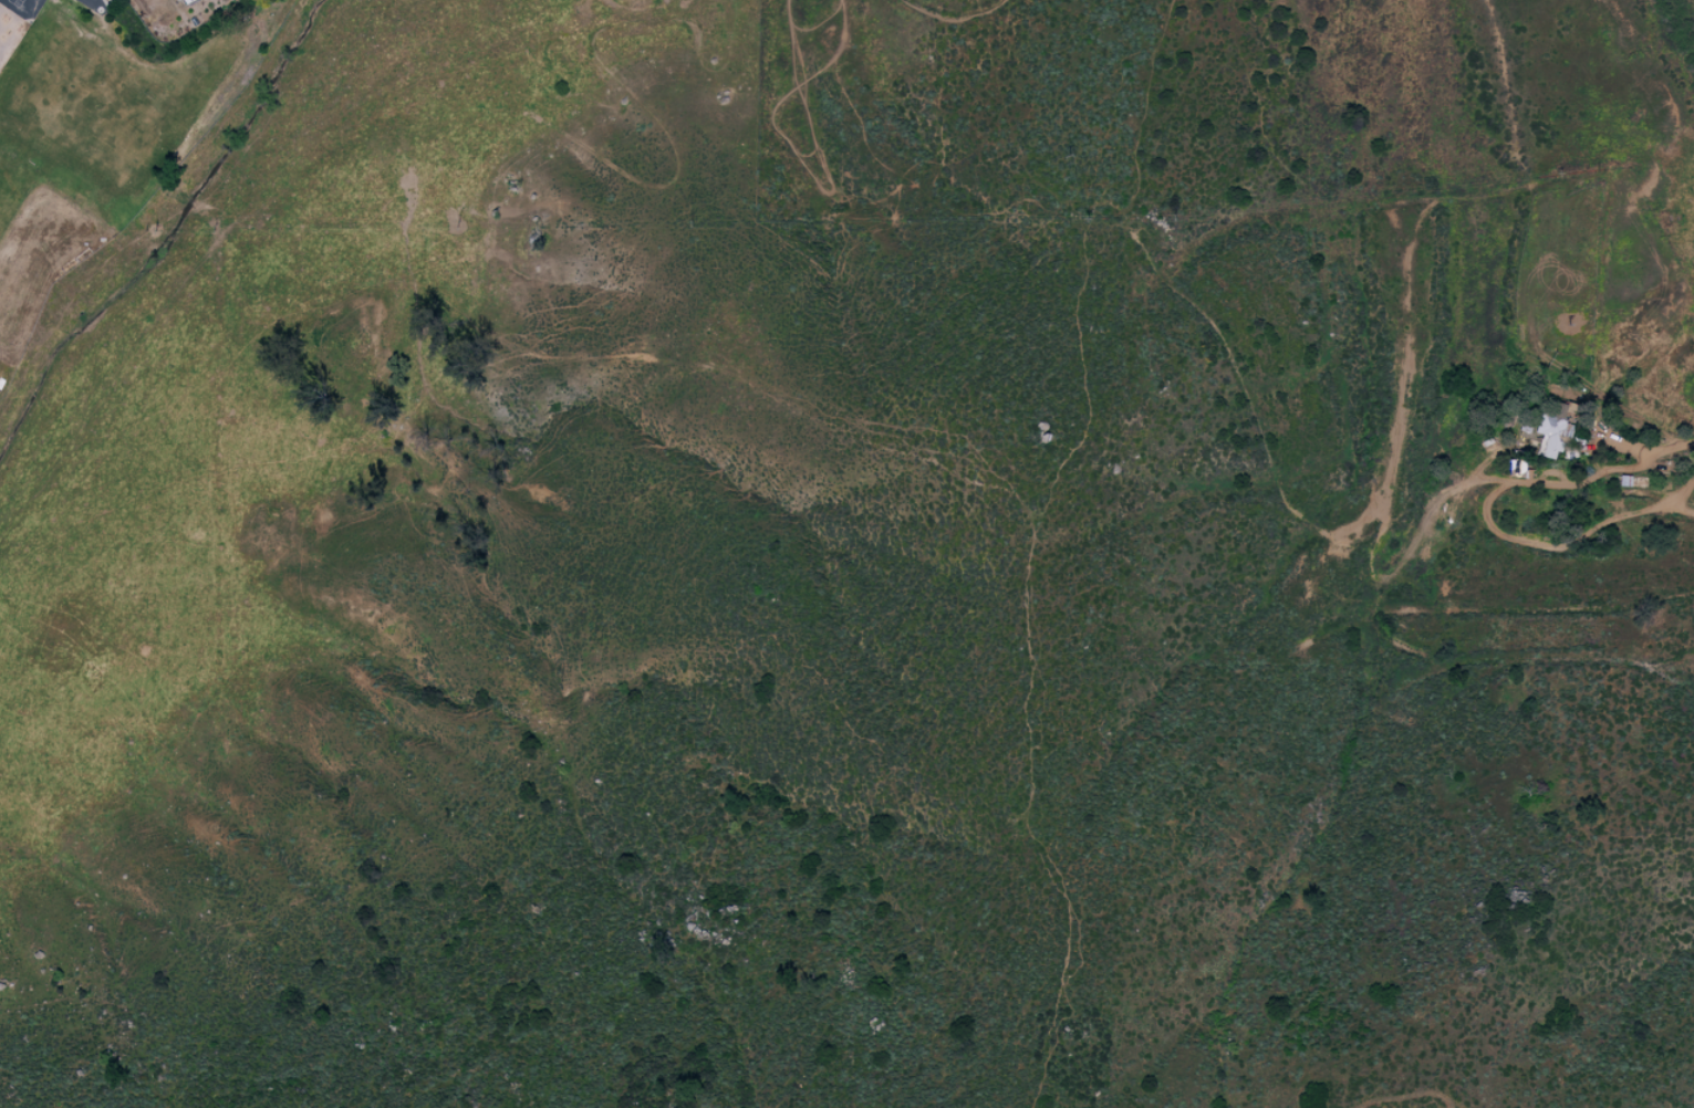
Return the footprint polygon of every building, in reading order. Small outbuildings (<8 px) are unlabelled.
[(1537,455),(1557,460),(1563,439),(1570,441),(1574,424),(1563,422),(1567,407),(1560,405),(1557,416),(1540,412),(1535,432),(1542,434),(1537,455)]
